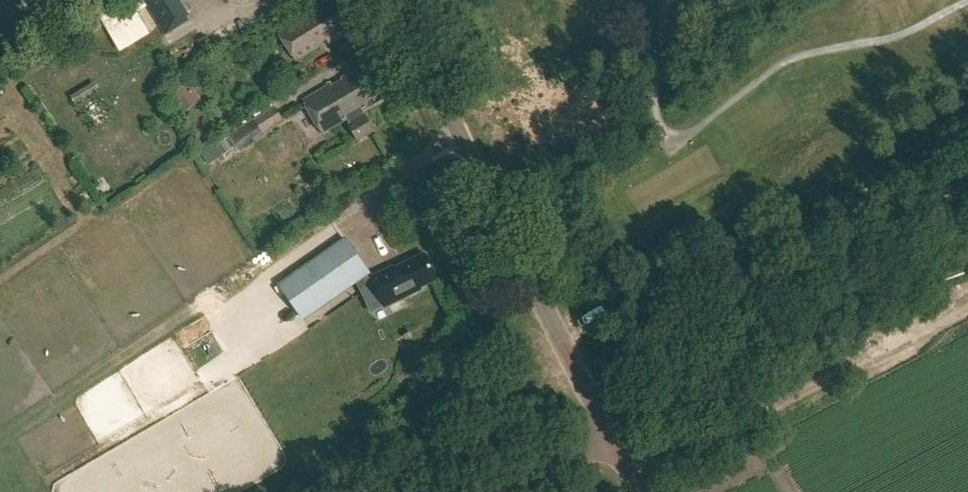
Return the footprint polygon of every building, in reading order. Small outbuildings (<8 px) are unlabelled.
[(98,16),(119,53),(150,34),(137,13),(130,0),(124,0),(98,16)] [(166,35),(189,21),(187,18),(189,17),(178,0),(144,0),(166,35)] [(328,38),(331,43),(346,33),(342,28),(348,24),(334,2),(282,34),(300,63),(320,50),(317,45),(328,38)] [(306,102),(325,135),(354,119),(357,125),(352,127),(361,143),(378,133),(366,112),(385,102),(368,73),(363,76),(360,71),(346,79),(349,85),(337,92),(334,86),(306,102)] [(200,101),(190,83),(171,95),(183,113),(200,101)] [(253,140),(263,133),(284,120),(275,107),(229,137),(239,154),(256,143),(253,140)] [(228,138),(218,145),(225,155),(235,148),(228,138)] [(346,238),(278,285),(303,321),(371,274),(346,238)] [(437,280),(424,254),(393,269),(392,267),(371,277),(380,295),(401,285),(405,295),(437,280)]
